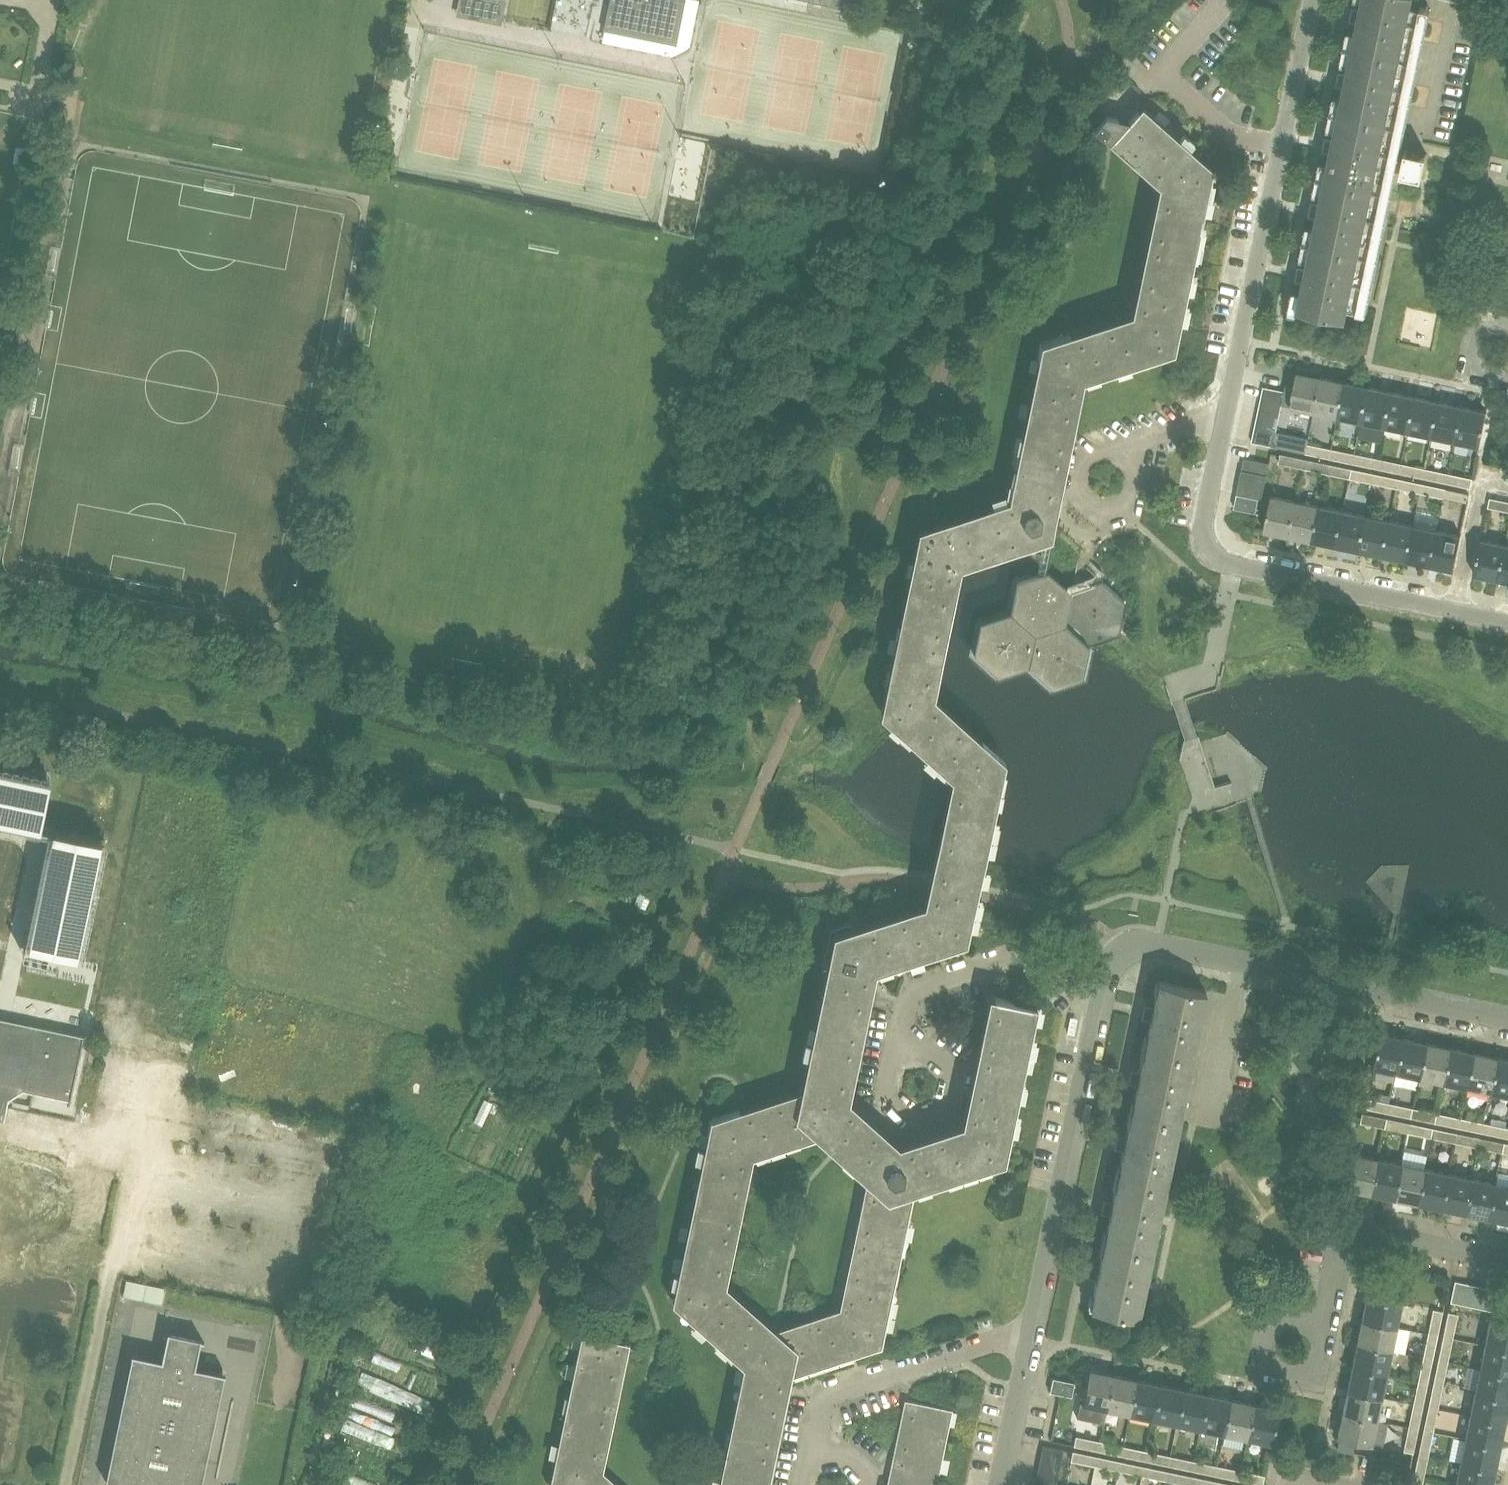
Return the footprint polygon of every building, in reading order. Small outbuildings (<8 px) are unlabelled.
[(459,8),(501,17),(505,0),(460,0),(459,8)] [(687,0),(611,0),(605,29),(636,35),(654,39),(667,42),(678,44),(683,18),(684,11),(687,0)] [(830,6),(842,9),(844,0),(831,0),(830,6)] [(1351,20),(1359,22),(1354,48),(1400,58),(1412,0),(1364,0),(1362,9),(1353,7),(1351,20)] [(1340,72),(1337,85),(1345,87),(1340,113),(1387,123),(1400,58),(1354,48),(1348,74),(1340,72)] [(926,696),(955,561),(1021,540),(1045,532),(1049,511),(1077,375),(1168,346),(1205,170),(1137,109),(1128,101),(1139,89),(1122,73),(1094,105),(1103,113),(1092,125),(1109,140),(1113,135),(1166,182),(1137,318),(1072,339),(1070,333),(1041,343),(1038,358),(1044,359),(1014,503),(925,533),(887,709),(958,773),(930,908),(855,932),(852,923),(831,930),(825,962),(834,964),(807,1094),(742,1115),(740,1109),(711,1118),(708,1134),(714,1135),(680,1299),(750,1363),(725,1484),(762,1484),(786,1370),(791,1369),(877,1341),(909,1185),(999,1155),(1031,1003),(996,996),(968,1127),(898,1150),(842,1101),(871,965),(876,964),(961,936),(998,760),(926,696)] [(1326,138),(1324,150),(1332,152),(1326,178),(1373,188),(1387,123),(1340,113),(1334,139),(1326,138)] [(1419,151),(1406,149),(1404,160),(1425,165),(1428,153),(1419,151)] [(1425,165),(1404,160),(1402,172),(1423,177),(1425,165)] [(1313,202),(1310,215),(1318,217),(1313,243),(1360,253),(1373,188),(1326,178),(1321,204),(1313,202)] [(1299,267),(1297,280),(1305,281),(1299,308),(1346,318),(1360,253),(1313,243),(1307,269),(1299,267)] [(1322,376),(1304,372),(1298,371),(1291,405),(1315,411),(1322,376)] [(1338,416),(1346,381),(1322,376),(1315,411),(1338,416)] [(1362,420),(1369,386),(1346,381),(1338,416),(1362,420)] [(1261,397),(1283,402),(1285,390),(1264,386),(1261,397)] [(1385,425),(1393,391),(1369,386),(1362,420),(1385,425)] [(1409,430),(1416,396),(1393,391),(1385,425),(1409,430)] [(1432,435),(1440,400),(1416,396),(1409,430),(1432,435)] [(1280,413),(1283,402),(1261,397),(1259,408),(1280,413)] [(1456,440),(1463,405),(1440,400),(1432,435),(1456,440)] [(1463,405),(1456,440),(1480,445),(1487,410),(1463,405)] [(1278,423),(1280,413),(1259,408),(1257,419),(1278,423)] [(1276,434),(1278,423),(1257,419),(1255,429),(1276,434)] [(1273,445),(1276,434),(1255,429),(1252,441),(1273,445)] [(1330,457),(1331,448),(1308,443),(1306,452),(1330,457)] [(1353,462),(1355,453),(1331,448),(1330,457),(1353,462)] [(1303,467),(1305,458),(1281,453),(1280,462),(1303,467)] [(1376,467),(1378,458),(1355,453),(1353,462),(1376,467)] [(1243,469),(1267,474),(1270,462),(1245,457),(1243,469)] [(1327,472),(1328,463),(1305,458),(1303,467),(1327,472)] [(1400,472),(1402,463),(1378,458),(1376,467),(1400,472)] [(1350,477),(1352,468),(1328,463),(1327,472),(1350,477)] [(1423,477),(1425,468),(1402,463),(1400,472),(1423,477)] [(1374,482),(1375,473),(1352,468),(1350,477),(1374,482)] [(1447,482),(1449,473),(1425,468),(1423,477),(1447,482)] [(1243,469),(1240,481),(1265,486),(1267,474),(1243,469)] [(1397,487),(1399,478),(1375,473),(1374,482),(1397,487)] [(1449,473),(1447,482),(1471,487),(1473,478),(1449,473)] [(1421,492),(1422,483),(1399,478),(1397,487),(1421,492)] [(1240,481),(1238,492),(1262,498),(1265,486),(1240,481)] [(1444,497),(1446,488),(1422,483),(1421,492),(1444,497)] [(1446,488),(1444,497),(1468,502),(1470,493),(1446,488)] [(1238,493),(1235,507),(1256,511),(1259,497),(1238,493)] [(1289,534),(1296,500),(1272,495),(1265,529),(1289,534)] [(1491,497),(1489,506),(1507,510),(1507,501),(1491,497)] [(1320,505),(1304,501),(1296,500),(1289,534),(1312,539),(1320,505)] [(1336,544),(1343,509),(1320,505),(1312,539),(1336,544)] [(1359,549),(1367,514),(1343,509),(1336,544),(1359,549)] [(1383,554),(1390,519),(1367,514),(1359,549),(1383,554)] [(1406,559),(1414,524),(1390,519),(1383,554),(1406,559)] [(1430,564),(1437,529),(1414,524),(1406,559),(1430,564)] [(1437,529),(1430,564),(1454,569),(1462,534),(1437,529)] [(1498,578),(1506,543),(1481,538),(1474,573),(1498,578)] [(1506,543),(1498,578),(1507,580),(1507,544),(1506,543)] [(1102,580),(1071,590),(1048,569),(1047,569),(1017,579),(1010,610),(980,620),(973,651),(997,673),(1028,663),(1051,684),(1082,674),(1088,643),(1119,633),(1125,602),(1102,580)] [(40,826),(50,779),(0,768),(0,818),(40,826)] [(54,829),(29,945),(48,949),(54,950),(77,955),(102,839),(54,829)] [(1145,1005),(1142,1018),(1151,1020),(1145,1046),(1192,1056),(1206,990),(1159,980),(1153,1007),(1145,1005)] [(1078,1017),(1071,1016),(1067,1032),(1074,1034),(1078,1017)] [(4,1121),(7,1107),(8,1105),(9,1099),(23,1090),(71,1100),(76,1075),(78,1064),(84,1034),(11,1019),(0,1017),(0,1120),(4,1121)] [(1395,1072),(1402,1037),(1378,1032),(1371,1067),(1395,1072)] [(1418,1077),(1426,1042),(1402,1037),(1395,1072),(1418,1077)] [(1442,1082),(1449,1047),(1426,1042),(1418,1077),(1442,1082)] [(1132,1070),(1129,1083),(1137,1084),(1132,1111),(1178,1121),(1192,1056),(1145,1046),(1140,1072),(1132,1070)] [(1465,1087),(1473,1052),(1449,1047),(1442,1082),(1465,1087)] [(1489,1092),(1496,1057),(1473,1052),(1465,1087),(1489,1092)] [(1496,1057),(1489,1092),(1507,1095),(1507,1059),(1496,1057)] [(1387,1112),(1389,1103),(1365,1098),(1363,1107),(1387,1112)] [(1410,1117),(1412,1108),(1389,1103),(1387,1112),(1410,1117)] [(1434,1122),(1436,1113),(1412,1108),(1410,1117),(1434,1122)] [(1118,1135),(1115,1148),(1123,1150),(1118,1176),(1165,1186),(1178,1121),(1132,1111),(1126,1137),(1118,1135)] [(1384,1127),(1386,1117),(1362,1112),(1360,1122),(1384,1127)] [(1457,1127),(1459,1118),(1436,1113),(1434,1122),(1457,1127)] [(1407,1132),(1409,1122),(1386,1117),(1384,1127),(1407,1132)] [(1481,1132),(1483,1123),(1459,1118),(1457,1127),(1481,1132)] [(1431,1137),(1433,1127),(1409,1122),(1407,1132),(1431,1137)] [(1504,1137),(1506,1127),(1483,1123),(1481,1132),(1504,1137)] [(1454,1142),(1456,1132),(1433,1127),(1431,1137),(1454,1142)] [(1478,1147),(1480,1137),(1456,1132),(1454,1142),(1478,1147)] [(1501,1152),(1503,1142),(1480,1137),(1478,1147),(1501,1152)] [(1370,1193),(1377,1158),(1353,1153),(1346,1188),(1370,1193)] [(1394,1198),(1401,1163),(1377,1158),(1370,1193),(1394,1198)] [(1417,1203),(1424,1168),(1401,1163),(1394,1198),(1417,1203)] [(1441,1208),(1448,1173),(1424,1168),(1417,1203),(1441,1208)] [(1464,1213),(1471,1178),(1448,1173),(1441,1208),(1464,1213)] [(1104,1200),(1102,1213),(1110,1215),(1104,1240),(1151,1250),(1165,1186),(1118,1176),(1112,1202),(1104,1200)] [(1488,1217),(1495,1183),(1471,1178),(1464,1213),(1488,1217)] [(1495,1183),(1488,1217),(1507,1222),(1507,1185),(1495,1183)] [(1091,1265),(1088,1277),(1096,1279),(1091,1306),(1137,1316),(1151,1250),(1104,1240),(1099,1266),(1091,1265)] [(1455,1281),(1450,1302),(1461,1304),(1466,1283),(1455,1281)] [(1466,1283),(1461,1304),(1472,1306),(1477,1285),(1466,1283)] [(1477,1285),(1472,1306),(1483,1309),(1488,1287),(1477,1285)] [(1488,1287),(1483,1309),(1494,1311),(1499,1290),(1488,1287)] [(1494,1311),(1505,1313),(1507,1301),(1507,1292),(1499,1290),(1494,1311)] [(1362,1319),(1396,1326),(1401,1302),(1367,1294),(1362,1319)] [(1429,1333),(1438,1335),(1443,1311),(1434,1309),(1429,1333)] [(1443,1336),(1452,1338),(1457,1314),(1448,1312),(1443,1336)] [(1391,1349),(1396,1326),(1362,1319),(1357,1342),(1391,1349)] [(1507,1350),(1507,1324),(1489,1320),(1484,1345),(1507,1350)] [(204,1341),(164,1333),(164,1334),(167,1335),(162,1359),(137,1353),(137,1350),(136,1350),(108,1484),(109,1484),(110,1482),(122,1484),(198,1484),(223,1368),(222,1368),(221,1371),(195,1366),(200,1342),(204,1343),(204,1341)] [(596,1472),(624,1341),(588,1333),(557,1484),(611,1484),(596,1472)] [(1433,1358),(1438,1335),(1429,1333),(1424,1356),(1433,1358)] [(1447,1361),(1452,1338),(1443,1336),(1438,1360),(1447,1361)] [(1386,1373),(1391,1349),(1357,1342),(1352,1366),(1386,1373)] [(1484,1345),(1479,1368),(1507,1374),(1507,1350),(1484,1345)] [(1428,1381),(1433,1358),(1424,1356),(1419,1380),(1428,1381)] [(1443,1385),(1447,1361),(1438,1360),(1433,1383),(1443,1385)] [(1381,1396),(1386,1373),(1352,1366),(1347,1389),(1381,1396)] [(1479,1368),(1474,1392),(1507,1399),(1507,1374),(1479,1368)] [(1107,1409),(1114,1374),(1089,1369),(1082,1404),(1107,1409)] [(1130,1413),(1137,1379),(1114,1374),(1107,1409),(1130,1413)] [(1075,1382),(1053,1377),(1050,1391),(1072,1396),(1075,1382)] [(1153,1418),(1161,1384),(1137,1379),(1130,1413),(1153,1418)] [(1423,1405),(1428,1381),(1419,1380),(1414,1403),(1423,1405)] [(1438,1408),(1443,1385),(1433,1383),(1429,1407),(1438,1408)] [(1177,1423),(1184,1388),(1161,1384),(1153,1418),(1177,1423)] [(1200,1428),(1208,1393),(1184,1388),(1177,1423),(1200,1428)] [(1377,1420),(1381,1396),(1347,1389),(1342,1412),(1377,1420)] [(1507,1404),(1507,1399),(1474,1392),(1469,1415),(1504,1422),(1507,1404)] [(1224,1433),(1231,1398),(1208,1393),(1200,1428),(1224,1433)] [(1247,1438),(1254,1403),(1231,1398),(1224,1433),(1247,1438)] [(946,1408),(911,1401),(894,1484),(930,1484),(946,1408)] [(1254,1403),(1247,1438),(1271,1443),(1279,1408),(1254,1403)] [(1418,1428),(1423,1405),(1414,1403),(1409,1427),(1418,1428)] [(1433,1432),(1438,1408),(1429,1407),(1424,1430),(1433,1432)] [(1372,1444),(1377,1420),(1342,1412),(1337,1437),(1340,1437),(1338,1449),(1354,1453),(1356,1441),(1372,1444)] [(1499,1446),(1504,1422),(1469,1415),(1465,1439),(1499,1446)] [(1413,1453),(1418,1428),(1409,1427),(1404,1451),(1413,1453)] [(1428,1455),(1433,1432),(1424,1430),(1419,1454),(1428,1455)] [(1076,1436),(1074,1445),(1098,1450),(1100,1441),(1076,1436)] [(1494,1469),(1499,1446),(1465,1439),(1460,1462),(1494,1469)] [(1100,1441),(1098,1450),(1121,1455),(1123,1446),(1100,1441)] [(1040,1456),(1062,1461),(1064,1449),(1043,1445),(1040,1456)] [(1123,1446),(1121,1455),(1145,1460),(1147,1451),(1123,1446)] [(1073,1451),(1071,1460),(1095,1465),(1097,1455),(1073,1451)] [(1147,1451),(1145,1460),(1168,1465),(1170,1456),(1147,1451)] [(1423,1479),(1428,1455),(1419,1454),(1414,1477),(1423,1479)] [(1097,1455),(1095,1465),(1118,1470),(1120,1460),(1097,1455)] [(1059,1471),(1062,1461),(1040,1456),(1038,1467),(1059,1471)] [(1170,1456),(1168,1465),(1192,1470),(1193,1461),(1170,1456)] [(1120,1460),(1118,1470),(1141,1475),(1143,1465),(1120,1460)] [(1193,1461),(1192,1470),(1215,1475),(1217,1466),(1193,1461)] [(1494,1469),(1460,1462),(1455,1484),(1491,1484),(1494,1469)] [(1143,1465),(1141,1475),(1165,1480),(1167,1470),(1143,1465)] [(1217,1466),(1215,1475),(1238,1479),(1240,1471),(1217,1466)] [(1057,1482),(1059,1471),(1038,1467),(1036,1478),(1057,1482)] [(1167,1470),(1165,1480),(1188,1484),(1190,1475),(1167,1470)] [(1240,1471),(1238,1479),(1263,1484),(1265,1476),(1240,1471)] [(1188,1484),(1190,1484),(1213,1484),(1214,1480),(1190,1475),(1188,1484)]
